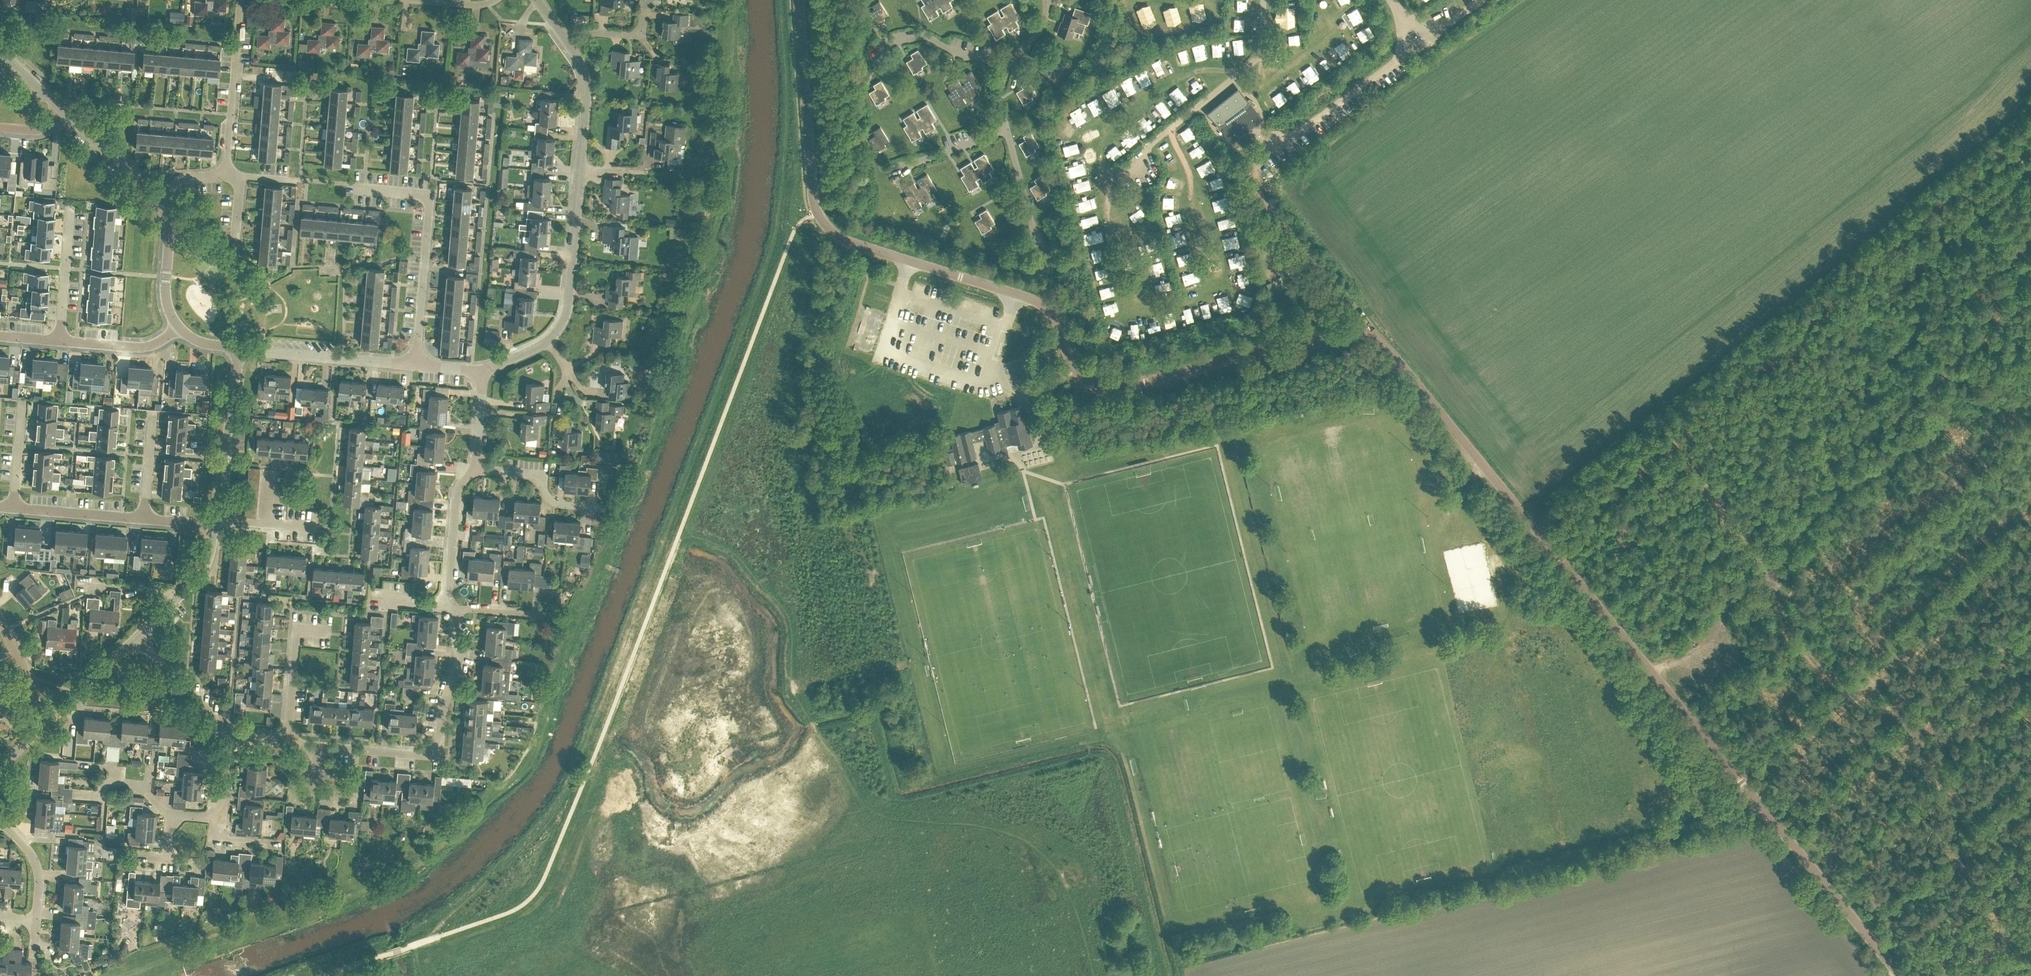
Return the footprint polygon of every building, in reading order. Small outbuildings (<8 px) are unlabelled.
[(25,10),(36,11),(37,1),(26,0),(25,10)] [(195,1),(193,14),(206,15),(207,9),(226,11),(227,0),(207,0),(207,2),(195,1)] [(875,24),(884,19),(883,17),(888,14),(879,0),(872,4),(874,8),(867,12),(875,24)] [(929,19),(939,13),(935,8),(939,6),(943,11),(952,5),(949,0),(923,0),(924,3),(921,5),(929,19)] [(987,24),(996,38),(1005,33),(1002,27),(1006,25),(1009,30),(1012,28),(1018,24),(1015,19),(1020,16),(1010,1),(1000,7),(1004,14),(1001,15),(997,9),(987,15),(990,22),(987,24)] [(1254,1),(1239,1),(1239,11),(1254,11),(1254,1)] [(125,5),(124,18),(135,19),(136,6),(125,5)] [(1057,32),(1071,37),(1074,30),(1082,32),(1085,23),(1087,23),(1091,12),(1075,6),(1072,15),(1064,13),(1062,21),(1061,20),(1057,32)] [(168,11),(167,22),(181,23),(182,12),(168,11)] [(1354,28),(1367,20),(1361,12),(1349,20),(1354,28)] [(674,21),(664,20),(663,37),(680,38),(681,24),(688,25),(689,15),(674,13),(674,21)] [(258,47),(271,48),(271,42),(289,44),(290,31),(285,31),(286,18),(273,17),(271,35),(259,34),(258,47)] [(321,39),(308,38),(307,52),(320,53),(321,47),(340,48),(341,35),(335,35),(336,22),(322,21),(321,39)] [(1234,22),(1234,32),(1251,31),(1251,21),(1234,22)] [(1370,24),(1360,29),(1364,38),(1374,33),(1370,24)] [(371,44),(358,43),(357,56),(370,57),(371,51),(389,52),(390,39),(385,39),(386,27),(372,26),(371,44)] [(422,30),(421,48),(408,47),(407,60),(420,61),(421,55),(439,57),(440,44),(434,43),(435,31),(422,30)] [(484,48),(485,36),(472,34),(470,52),(458,51),(457,64),(470,65),(470,59),(489,61),(490,48),(484,48)] [(506,55),(505,68),(515,69),(514,78),(524,79),(525,64),(537,65),(538,52),(532,52),(533,40),(520,38),(518,57),(506,55)] [(1246,53),(1245,38),(1235,39),(1236,54),(1246,53)] [(1218,41),(1220,55),(1230,54),(1228,39),(1218,41)] [(1337,47),(1345,60),(1354,54),(1346,42),(1337,47)] [(56,61),(69,62),(70,46),(58,45),(56,61)] [(69,62),(81,64),(83,47),(70,46),(69,62)] [(81,64),(94,65),(95,48),(83,47),(81,64)] [(94,65),(106,66),(108,49),(95,48),(94,65)] [(921,65),(926,62),(918,48),(910,53),(912,56),(906,60),(913,73),(923,67),(921,65)] [(106,66),(119,67),(120,50),(108,49),(106,66)] [(119,67),(132,68),(133,51),(120,50),(119,67)] [(617,67),(617,59),(621,59),(620,75),(638,76),(640,60),(629,59),(630,51),(613,50),(611,66),(617,67)] [(1181,66),(1190,64),(1186,50),(1177,53),(1181,66)] [(142,69),(155,70),(157,53),(144,52),(142,69)] [(155,70),(168,71),(169,55),(157,53),(155,70)] [(168,71),(180,72),(182,56),(169,55),(168,71)] [(1326,71),(1334,68),(1329,55),(1320,58),(1326,71)] [(180,72),(193,73),(194,57),(182,56),(180,72)] [(193,73),(205,74),(207,58),(194,57),(193,73)] [(1160,62),(1168,74),(1175,70),(1167,57),(1160,62)] [(205,74),(218,75),(220,59),(207,58),(205,74)] [(1040,70),(1055,80),(1066,66),(1056,59),(1052,64),(1047,60),(1040,70)] [(660,88),(678,89),(680,73),(669,72),(670,64),(653,63),(651,79),(661,80),(660,88)] [(1318,80),(1313,71),(1311,72),(1308,66),(1300,70),(1307,85),(1318,80)] [(1143,70),(1150,83),(1157,79),(1150,67),(1143,70)] [(948,93),(956,107),(966,102),(962,97),(967,94),(970,99),(979,93),(976,88),(980,85),(971,70),(961,76),(965,83),(961,85),(958,78),(947,85),(951,91),(948,93)] [(501,82),(509,83),(509,75),(502,74),(501,82)] [(1297,75),(1287,79),(1294,93),(1304,89),(1297,75)] [(1127,80),(1133,95),(1142,92),(1136,77),(1127,80)] [(869,91),(875,101),(874,101),(876,104),(885,98),(884,96),(889,93),(880,79),(873,84),(875,87),(869,91)] [(1016,91),(1023,103),(1026,102),(1026,101),(1032,97),(1031,96),(1036,93),(1028,79),(1020,83),(1023,87),(1016,91)] [(265,96),(281,97),(282,89),(282,84),(282,83),(267,82),(265,96)] [(1117,87),(1109,91),(1115,104),(1123,101),(1117,87)] [(1205,114),(1216,125),(1214,127),(1221,132),(1222,131),(1231,144),(1262,118),(1253,106),(1256,104),(1249,99),(1247,100),(1238,88),(1205,114)] [(331,102),(347,103),(348,90),(332,89),(331,102)] [(1271,95),(1278,106),(1289,100),(1282,89),(1271,95)] [(551,98),(551,91),(539,90),(538,98),(542,98),(542,104),(537,104),(537,110),(533,109),(533,110),(558,112),(559,99),(551,98)] [(1175,108),(1185,105),(1182,94),(1172,97),(1175,108)] [(397,107),(413,108),(414,96),(398,95),(397,107)] [(1097,115),(1107,110),(1100,95),(1091,99),(1097,115)] [(265,96),(264,109),(280,110),(281,97),(265,96)] [(462,113),(479,114),(480,101),(464,100),(462,113)] [(330,114),(346,116),(347,103),(331,102),(330,114)] [(917,117),(922,127),(925,132),(934,126),(931,121),(936,118),(926,103),(916,109),(920,115),(917,117)] [(617,148),(618,137),(624,137),(625,129),(636,130),(638,106),(630,106),(629,113),(619,112),(618,126),(608,125),(606,147),(617,148)] [(1072,112),(1080,125),(1090,119),(1082,106),(1072,112)] [(396,120),(412,121),(413,108),(397,107),(396,120)] [(264,109),(263,121),(279,122),(280,110),(264,109)] [(533,116),(541,116),(540,122),(536,122),(535,130),(548,131),(548,124),(557,125),(558,112),(533,110),(533,116)] [(910,138),(912,140),(914,138),(921,134),(918,129),(922,127),(917,117),(913,111),(903,117),(907,124),(903,126),(910,137),(910,138)] [(461,125),(478,127),(479,114),(462,113),(461,125)] [(329,127),(345,128),(346,116),(330,114),(329,127)] [(1142,119),(1149,131),(1158,125),(1150,114),(1142,119)] [(395,133),(411,134),(412,121),(396,120),(395,133)] [(263,121),(262,134),(278,135),(279,122),(263,121)] [(1062,134),(1072,137),(1076,126),(1066,122),(1062,134)] [(657,131),(651,131),(649,155),(677,158),(679,142),(685,143),(686,126),(666,124),(665,140),(656,139),(657,131)] [(460,138),(477,139),(478,127),(461,125),(460,138)] [(875,134),(868,138),(876,150),(885,145),(884,142),(889,140),(880,126),(873,130),(875,134)] [(328,139),(344,141),(345,128),(329,127),(328,139)] [(538,150),(555,152),(556,139),(547,138),(548,131),(535,130),(534,138),(539,138),(538,150)] [(1023,135),(1025,138),(1018,142),(1026,155),(1035,149),(1034,147),(1038,144),(1030,130),(1023,135)] [(135,148),(148,149),(150,133),(137,132),(135,148)] [(148,149),(161,150),(162,134),(150,133),(148,149)] [(394,144),(410,146),(411,134),(395,133),(394,144)] [(161,150),(173,151),(175,135),(162,134),(161,150)] [(262,134),(261,146),(277,148),(278,135),(262,134)] [(1130,148),(1138,142),(1132,134),(1124,140),(1130,148)] [(173,151),(186,152),(187,136),(175,135),(173,151)] [(186,152),(198,153),(200,137),(187,136),(186,152)] [(198,153),(211,154),(213,138),(200,137),(198,153)] [(459,150),(475,152),(477,139),(460,138),(459,150)] [(327,152),(343,153),(344,141),(328,139),(327,152)] [(1117,156),(1127,151),(1122,143),(1113,148),(1117,156)] [(393,157),(409,159),(410,146),(394,144),(393,157)] [(1198,155),(1207,152),(1204,144),(1195,147),(1198,155)] [(261,146),(260,159),(276,160),(277,148),(261,146)] [(554,164),(555,152),(538,150),(529,149),(528,155),(537,156),(537,162),(532,162),(532,170),(544,171),(545,164),(554,164)] [(458,162),(474,164),(475,152),(459,150),(458,162)] [(325,165),(342,166),(343,153),(327,152),(325,165)] [(974,167),(979,176),(983,181),(985,180),(992,176),(989,171),(993,168),(984,152),(973,158),(977,165),(974,167)] [(3,174),(2,179),(8,180),(9,172),(10,154),(0,153),(0,174),(3,174)] [(20,160),(18,185),(27,185),(27,180),(34,181),(37,156),(25,155),(25,160),(20,160)] [(37,156),(34,181),(42,182),(41,188),(56,189),(57,177),(51,176),(52,164),(47,163),(48,158),(37,157),(37,156)] [(391,170),(408,172),(409,159),(393,157),(391,170)] [(960,175),(969,190),(978,184),(975,179),(979,176),(974,167),(970,160),(960,167),(964,173),(960,175)] [(1066,163),(1070,173),(1080,170),(1077,160),(1066,163)] [(457,175),(473,177),(474,164),(458,162),(457,175)] [(528,190),(551,192),(552,179),(544,178),(544,171),(532,170),(531,178),(535,178),(535,184),(528,184),(528,190)] [(9,172),(8,180),(16,180),(17,173),(14,172),(9,172)] [(917,188),(922,197),(925,202),(935,196),(932,191),(936,188),(927,173),(916,179),(920,186),(917,188)] [(1029,186),(1037,198),(1046,193),(1045,191),(1050,188),(1041,174),(1034,178),(1036,182),(1029,186)] [(1168,185),(1182,191),(1185,183),(1171,177),(1168,185)] [(629,211),(630,195),(620,194),(622,179),(606,178),(605,185),(604,185),(603,201),(612,202),(612,210),(618,211),(618,217),(628,218),(629,211)] [(1209,182),(1212,192),(1226,189),(1223,178),(1209,182)] [(903,196),(912,210),(921,205),(918,200),(922,197),(917,188),(913,181),(903,188),(907,194),(903,196)] [(267,185),(266,198),(282,200),(283,187),(267,185)] [(455,201),(471,202),(472,189),(456,188),(455,201)] [(524,201),(523,209),(541,211),(542,203),(550,204),(551,192),(528,190),(528,189),(527,195),(534,196),(533,202),(524,201)] [(1227,196),(1218,200),(1222,210),(1231,207),(1227,196)] [(266,198),(265,210),(281,212),(282,200),(266,198)] [(1175,210),(1175,199),(1164,199),(1163,210),(1175,210)] [(33,217),(38,217),(55,218),(56,211),(54,211),(55,202),(35,200),(35,201),(31,200),(30,209),(34,209),(33,217)] [(454,213),(470,215),(471,202),(455,201),(454,213)] [(94,214),(93,221),(115,223),(115,216),(119,216),(120,208),(116,207),(96,205),(96,206),(95,215),(94,215),(94,214)] [(995,222),(986,208),(979,212),(981,216),(974,220),(982,232),(991,227),(990,224),(995,222)] [(265,210),(264,223),(280,225),(281,218),(286,218),(287,213),(281,212),(265,210)] [(526,229),(548,231),(549,219),(540,218),(541,211),(528,210),(527,218),(532,218),(531,225),(520,224),(520,228),(526,229)] [(452,226),(469,227),(470,215),(454,213),(452,226)] [(55,218),(38,217),(38,225),(34,225),(33,229),(54,231),(55,218)] [(301,233),(313,235),(315,218),(302,217),(301,233)] [(313,235),(326,236),(327,219),(315,218),(313,235)] [(326,236),(339,237),(340,220),(327,219),(326,236)] [(339,237),(351,238),(352,222),(340,220),(339,237)] [(115,223),(93,221),(92,227),(93,227),(94,227),(94,236),(118,238),(118,229),(114,229),(115,223)] [(351,238),(364,239),(365,223),(352,222),(351,238)] [(264,223),(262,236),(279,237),(280,225),(264,223)] [(364,239),(377,240),(378,224),(365,223),(364,239)] [(451,238),(468,240),(469,227),(452,226),(451,238)] [(606,242),(615,243),(615,251),(626,252),(626,256),(625,256),(625,257),(637,258),(637,257),(638,237),(636,236),(624,235),(624,227),(607,226),(606,242)] [(54,231),(33,229),(33,234),(37,234),(36,242),(53,244),(54,231)] [(539,251),(537,250),(538,243),(547,244),(548,231),(526,229),(517,229),(516,235),(530,236),(530,242),(525,242),(525,249),(530,250),(539,251)] [(118,238),(94,236),(93,245),(93,246),(92,246),(92,245),(91,245),(90,252),(112,253),(113,247),(117,247),(118,238)] [(262,236),(261,248),(278,249),(279,237),(262,236)] [(1229,238),(1231,249),(1242,246),(1240,236),(1229,238)] [(450,251),(467,252),(468,240),(451,238),(450,251)] [(53,244),(36,242),(31,242),(30,249),(26,249),(26,258),(30,258),(49,260),(50,250),(52,250),(53,244)] [(278,250),(278,249),(261,248),(260,261),(277,263),(277,255),(282,256),(283,250),(278,250)] [(512,269),(537,271),(538,258),(530,257),(530,250),(525,249),(518,249),(514,249),(514,257),(517,257),(522,258),(521,269),(512,269)] [(449,264),(466,265),(467,252),(450,251),(449,264)] [(112,253),(90,252),(90,258),(91,258),(92,258),(91,267),(111,269),(115,269),(116,260),(112,260),(112,253)] [(467,269),(478,270),(480,255),(475,255),(474,261),(469,261),(469,264),(467,264),(467,269)] [(491,265),(500,266),(501,258),(492,257),(491,265)] [(407,272),(408,260),(400,259),(399,271),(407,272)] [(1153,265),(1156,274),(1167,271),(1164,262),(1153,265)] [(368,282),(384,283),(385,270),(369,269),(368,282)] [(536,283),(537,271),(512,269),(512,274),(520,275),(520,281),(515,281),(514,289),(527,290),(527,282),(536,283)] [(617,276),(616,284),(615,287),(616,287),(616,289),(606,288),(606,299),(609,300),(609,306),(622,307),(623,301),(623,293),(634,294),(636,277),(640,278),(641,270),(623,269),(622,276),(617,276)] [(466,271),(466,277),(468,277),(468,280),(473,280),(472,287),(477,287),(478,272),(466,271)] [(48,274),(28,272),(28,273),(24,272),(24,281),(28,281),(27,289),(32,289),(49,290),(49,283),(48,283),(48,274)] [(89,289),(109,290),(110,284),(114,284),(114,275),(110,275),(90,273),(90,274),(90,283),(90,282),(90,283),(88,283),(88,282),(87,289),(88,289),(89,289)] [(1185,284),(1194,282),(1193,274),(1183,276),(1185,284)] [(447,289),(463,291),(464,278),(448,276),(447,289)] [(366,294),(383,296),(384,283),(368,282),(366,294)] [(49,290),(32,289),(32,297),(28,297),(27,301),(48,302),(49,290)] [(113,291),(109,290),(89,289),(88,298),(87,298),(86,304),(108,306),(108,299),(112,300),(113,291)] [(446,302),(462,303),(463,291),(447,289),(446,302)] [(509,303),(508,308),(534,310),(535,298),(526,297),(527,290),(514,289),(514,292),(513,297),(514,297),(513,303),(509,303)] [(513,297),(514,292),(505,291),(504,303),(509,303),(513,303),(514,297),(513,297)] [(365,307),(382,308),(383,296),(366,294),(365,307)] [(1241,303),(1250,308),(1255,299),(1245,294),(1241,303)] [(48,302),(27,301),(26,300),(26,308),(22,307),(21,316),(44,319),(45,309),(47,309),(48,302)] [(445,314),(461,315),(462,303),(446,302),(445,314)] [(108,306),(86,304),(86,310),(86,311),(86,310),(87,310),(87,311),(87,319),(87,320),(93,320),(93,323),(99,323),(99,321),(106,322),(106,321),(111,322),(111,313),(107,312),(108,306)] [(364,319),(380,321),(382,308),(365,307),(364,319)] [(504,329),(527,331),(527,322),(533,323),(534,310),(508,308),(508,314),(516,315),(516,321),(505,321),(504,329)] [(443,326),(460,328),(461,315),(445,314),(443,326)] [(605,318),(604,326),(594,325),(593,342),(610,343),(611,335),(622,336),(623,320),(605,318)] [(363,332),(379,333),(380,321),(364,319),(363,332)] [(442,339),(459,340),(460,328),(443,326),(442,339)] [(486,329),(484,341),(498,343),(500,331),(486,329)] [(362,345),(378,346),(379,333),(363,332),(362,345)] [(441,352),(457,353),(459,340),(442,339),(441,352)] [(13,382),(14,368),(8,368),(9,355),(0,355),(0,381),(13,382)] [(25,369),(24,383),(35,384),(36,377),(43,377),(44,358),(33,357),(31,370),(25,369)] [(43,377),(43,382),(54,383),(55,372),(56,359),(44,358),(43,377)] [(73,373),(72,387),(78,388),(90,389),(91,381),(92,362),(80,361),(79,374),(73,373)] [(104,363),(92,362),(91,381),(102,382),(102,390),(108,390),(110,376),(103,376),(104,363)] [(139,385),(140,366),(128,365),(127,378),(121,377),(120,391),(126,392),(127,384),(139,385)] [(151,380),(152,367),(140,366),(139,385),(138,393),(156,394),(157,380),(151,380)] [(175,388),(186,389),(188,373),(188,370),(176,369),(175,382),(169,381),(168,395),(174,396),(175,388)] [(610,389),(609,396),(609,397),(629,398),(629,390),(622,389),(624,373),(607,372),(605,388),(610,389)] [(188,373),(186,389),(186,392),(204,393),(205,374),(188,373)] [(277,391),(278,375),(266,374),(265,380),(260,379),(258,397),(275,399),(275,390),(277,391)] [(290,392),(291,376),(278,375),(277,391),(275,390),(275,399),(279,399),(280,391),(290,392)] [(352,397),(353,381),(340,380),(339,396),(349,397),(348,405),(353,405),(354,397),(352,397)] [(364,398),(366,382),(353,381),(352,397),(354,397),(361,398),(361,406),(365,406),(366,398),(364,398)] [(391,409),(391,400),(390,400),(391,385),(378,383),(377,399),(379,399),(387,400),(386,408),(391,409)] [(526,407),(534,408),(549,409),(550,401),(543,400),(544,384),(527,383),(525,399),(527,399),(526,407)] [(398,409),(403,410),(404,401),(402,401),(404,386),(391,385),(390,400),(391,400),(392,400),(399,401),(398,409)] [(297,387),(296,405),(297,405),(303,406),(303,403),(304,403),(312,404),(311,412),(316,412),(316,404),(315,404),(316,388),(303,387),(297,387)] [(429,407),(447,408),(448,395),(435,394),(435,388),(423,387),(422,399),(429,400),(429,407)] [(324,412),(324,413),(328,413),(329,404),(328,404),(329,389),(316,388),(315,404),(316,404),(325,405),(324,412)] [(624,405),(609,404),(609,401),(598,400),(597,411),(596,427),(614,429),(616,413),(623,414),(624,405)] [(58,404),(38,402),(37,419),(56,420),(58,404)] [(1020,442),(1031,439),(1028,428),(1026,418),(1020,420),(1016,404),(992,410),(991,410),(946,421),(937,424),(938,429),(947,462),(980,454),(989,452),(990,456),(1002,453),(1021,448),(1020,442)] [(288,405),(287,417),(294,417),(295,405),(288,405)] [(117,426),(118,409),(99,407),(97,424),(117,426)] [(420,425),(432,426),(432,420),(447,421),(447,408),(429,407),(428,414),(421,414),(420,425)] [(188,415),(168,413),(167,426),(194,428),(195,423),(187,422),(187,417),(188,415)] [(546,415),(532,413),(524,413),(523,420),(522,420),(520,437),(526,437),(526,444),(536,445),(536,438),(537,438),(539,422),(546,423),(546,415)] [(56,420),(37,419),(36,430),(63,433),(64,427),(56,427),(56,422),(56,420)] [(553,432),(563,433),(562,446),(580,448),(582,432),(571,431),(571,423),(554,421),(553,432)] [(116,437),(117,426),(97,424),(97,425),(97,430),(89,430),(88,435),(116,437)] [(426,445),(444,446),(445,433),(432,432),(432,426),(420,425),(419,437),(426,437),(426,445)] [(194,428),(167,426),(166,438),(185,439),(186,437),(186,432),(194,432),(194,428)] [(351,427),(350,440),(365,441),(365,439),(366,431),(374,432),(375,427),(366,427),(366,428),(351,427)] [(257,452),(270,453),(271,438),(269,438),(269,437),(262,437),(262,429),(258,429),(257,437),(258,437),(257,452)] [(36,430),(35,442),(54,444),(54,442),(55,436),(63,437),(63,433),(36,430)] [(270,453),(282,454),(284,439),(282,439),(274,438),(275,430),(270,430),(270,438),(269,437),(269,438),(271,438),(270,453)] [(283,455),(295,456),(296,441),(294,440),(286,439),(287,431),(283,431),(282,439),(284,439),(282,454),(283,455)] [(404,431),(403,443),(412,443),(412,431),(404,431)] [(295,456),(308,457),(309,441),(299,440),(300,432),(295,432),(295,440),(294,440),(296,441),(295,456)] [(95,447),(115,449),(116,437),(88,435),(88,439),(96,440),(96,445),(95,447)] [(166,438),(165,450),(192,452),(193,447),(185,446),(185,441),(185,439),(166,438)] [(350,440),(348,453),(364,454),(364,452),(365,444),(373,445),(374,440),(365,439),(365,441),(350,440)] [(422,464),(429,465),(429,458),(443,459),(444,446),(426,445),(425,453),(418,452),(417,463),(422,464)] [(585,459),(593,461),(595,449),(588,448),(585,459)] [(596,457),(613,460),(614,450),(597,448),(596,457)] [(62,452),(34,450),(33,462),(53,464),(53,462),(53,457),(61,457),(62,452)] [(348,453),(347,465),(363,467),(363,465),(364,457),(372,457),(373,453),(364,452),(364,454),(348,453)] [(113,469),(114,457),(87,454),(86,460),(94,460),(94,465),(94,467),(113,469)] [(165,457),(164,469),(191,471),(191,467),(183,466),(184,461),(184,459),(165,457)] [(53,464),(33,462),(32,474),(60,476),(60,472),(52,471),(52,466),(53,464)] [(417,482),(435,484),(436,470),(422,469),(422,464),(417,463),(411,463),(410,474),(417,475),(417,482)] [(564,489),(577,491),(579,473),(572,472),(572,465),(561,464),(560,477),(565,477),(564,489)] [(347,465),(346,478),(362,479),(362,477),(363,469),(371,470),(372,465),(363,465),(363,467),(347,465)] [(112,481),(113,469),(94,467),(94,469),(93,475),(85,474),(85,478),(112,481)] [(579,473),(577,491),(590,492),(591,479),(597,479),(598,468),(587,467),(586,473),(579,473)] [(164,469),(163,481),(182,483),(182,481),(182,476),(190,477),(191,471),(164,469)] [(32,474),(31,487),(51,488),(51,486),(51,481),(59,481),(60,476),(32,474)] [(346,478),(345,490),(361,492),(361,490),(362,482),(370,483),(370,478),(362,477),(362,479),(346,478)] [(92,492),(111,493),(112,481),(85,478),(84,483),(92,484),(92,489),(92,492)] [(182,483),(163,481),(161,497),(181,499),(182,483)] [(408,501),(420,502),(420,495),(434,496),(435,484),(417,482),(416,490),(409,489),(408,501)] [(344,503),(360,504),(360,494),(369,495),(370,490),(361,490),(361,492),(345,490),(344,503)] [(478,515),(486,516),(487,497),(474,496),(473,510),(467,509),(466,521),(478,522),(478,515)] [(493,523),(504,524),(505,513),(499,512),(500,498),(487,497),(486,516),(493,516),(493,523)] [(519,518),(526,519),(528,501),(515,499),(514,513),(508,513),(507,525),(518,526),(519,518)] [(414,520),(432,522),(433,508),(419,507),(420,502),(408,501),(407,513),(414,513),(414,520)] [(533,527),(545,528),(546,516),(540,516),(541,502),(528,501),(526,519),(534,520),(533,527)] [(366,505),(365,518),(381,519),(381,517),(382,509),(390,510),(390,505),(381,505),(381,506),(366,505)] [(365,518),(364,530),(380,532),(380,529),(381,522),(389,522),(389,518),(381,517),(381,519),(365,518)] [(566,539),(568,520),(555,519),(554,533),(548,532),(547,544),(558,545),(559,538),(566,539)] [(405,539),(416,540),(417,533),(431,534),(432,522),(414,520),(413,528),(406,527),(405,539)] [(586,551),(590,551),(592,537),(580,536),(581,522),(568,520),(566,539),(574,539),(573,547),(586,548),(586,551)] [(26,547),(27,527),(24,526),(24,525),(18,524),(18,526),(15,526),(13,544),(7,544),(6,556),(13,557),(14,546),(26,547)] [(31,527),(27,527),(26,547),(33,547),(33,552),(37,553),(37,559),(43,559),(44,547),(38,547),(40,528),(37,528),(37,526),(31,525),(31,527)] [(54,549),(64,550),(66,530),(56,529),(54,549)] [(364,530),(363,543),(379,544),(379,542),(379,534),(388,535),(388,530),(380,529),(380,532),(364,530)] [(76,531),(66,530),(64,550),(74,551),(76,531)] [(84,552),(86,532),(76,531),(74,551),(84,552)] [(106,533),(96,532),(94,552),(104,553),(106,533)] [(116,534),(106,533),(104,553),(114,554),(116,534)] [(124,555),(126,535),(116,534),(114,554),(124,555)] [(140,556),(152,557),(154,537),(151,537),(151,535),(144,535),(144,537),(141,536),(140,555),(134,555),(133,567),(139,567),(140,556)] [(163,569),(170,570),(171,558),(165,557),(166,538),(163,538),(163,537),(157,536),(157,538),(154,537),(152,557),(164,558),(163,569)] [(410,558),(429,559),(430,546),(416,545),(416,540),(405,539),(404,550),(411,551),(410,558)] [(362,556),(377,557),(378,547),(386,548),(387,543),(379,542),(379,544),(363,543),(362,556)] [(468,575),(481,576),(482,558),(474,557),(475,550),(464,549),(463,561),(469,562),(468,575)] [(481,576),(494,578),(495,564),(500,564),(501,552),(490,551),(489,559),(482,558),(481,576)] [(232,552),(231,565),(247,567),(247,564),(248,556),(256,557),(256,552),(247,552),(247,553),(232,552)] [(280,571),(281,555),(268,554),(267,569),(277,570),(276,578),(281,579),(282,571),(280,571)] [(293,580),(294,572),(292,572),(294,556),(281,555),(280,571),(282,571),(290,571),(289,579),(293,580)] [(588,566),(589,566),(590,556),(582,555),(581,565),(588,566)] [(302,580),(306,581),(307,572),(305,572),(307,557),(294,556),(292,572),(294,572),(294,571),(302,573),(302,580)] [(402,576),(413,577),(414,571),(428,572),(429,559),(410,558),(410,565),(402,565),(402,576)] [(507,585),(521,586),(522,568),(515,567),(516,560),(504,559),(503,571),(509,571),(507,585)] [(521,586),(533,587),(535,573),(541,574),(542,562),(531,561),(530,568),(522,568),(521,586)] [(231,565),(230,577),(246,578),(246,577),(246,569),(255,570),(255,565),(247,564),(247,567),(231,565)] [(327,573),(328,569),(315,567),(313,583),(324,584),(323,591),(327,592),(328,585),(326,585),(327,573)] [(339,586),(340,570),(328,569),(327,573),(326,585),(328,585),(328,584),(336,585),(335,593),(340,593),(341,586),(339,586)] [(353,595),(353,587),(351,587),(353,571),(340,570),(339,586),(341,586),(341,585),(349,586),(348,594),(353,595)] [(36,587),(40,583),(30,571),(19,581),(23,586),(15,594),(24,605),(34,597),(35,599),(42,593),(36,587)] [(361,595),(365,596),(366,587),(364,587),(365,572),(353,571),(351,587),(353,587),(361,587),(361,595)] [(230,577),(229,590),(232,590),(237,591),(244,591),(245,581),(253,582),(254,578),(246,577),(246,578),(230,577)] [(69,587),(58,592),(61,599),(72,594),(69,587)] [(102,630),(117,632),(120,590),(109,589),(109,596),(114,596),(113,609),(104,609),(102,630)] [(208,590),(206,603),(222,604),(222,602),(223,594),(231,595),(232,590),(229,590),(223,590),(223,591),(208,590)] [(88,629),(102,630),(104,609),(98,608),(99,598),(86,596),(85,607),(89,608),(88,629)] [(206,603),(205,615),(221,617),(221,615),(222,607),(230,608),(230,603),(222,602),(222,604),(206,603)] [(257,615),(273,616),(274,603),(258,602),(257,612),(249,611),(249,613),(249,616),(257,616),(257,615)] [(420,620),(419,629),(437,630),(438,617),(420,616),(420,614),(412,613),(412,619),(420,620)] [(205,615),(204,628),(220,629),(220,627),(221,619),(229,620),(229,616),(221,615),(221,617),(205,615)] [(256,627),(271,628),(273,616),(257,615),(257,616),(256,624),(248,624),(248,618),(243,618),(242,625),(248,626),(247,628),(256,629),(256,627)] [(356,621),(355,634),(371,635),(371,633),(372,625),(383,626),(384,616),(372,615),(371,622),(356,621)] [(37,630),(45,631),(46,619),(37,618),(37,630)] [(45,647),(59,648),(61,626),(56,626),(56,619),(48,618),(45,647)] [(59,648),(74,650),(77,619),(70,618),(70,622),(67,622),(67,627),(61,626),(59,648)] [(487,638),(505,640),(506,633),(514,633),(515,622),(512,621),(495,620),(495,626),(488,625),(487,638)] [(204,628),(203,640),(219,642),(219,640),(220,632),(228,633),(234,633),(234,629),(228,628),(220,627),(220,629),(204,628)] [(255,640),(270,641),(271,628),(256,627),(256,629),(255,637),(247,636),(246,641),(254,642),(255,640)] [(407,647),(423,648),(423,642),(436,643),(437,630),(419,629),(418,642),(407,641),(407,647)] [(355,634),(354,646),(370,648),(370,646),(371,638),(379,639),(379,634),(371,633),(371,635),(355,634)] [(493,652),(492,658),(512,660),(513,648),(505,647),(505,640),(487,638),(486,652),(493,652)] [(203,640),(202,653),(218,654),(218,652),(218,644),(227,645),(227,641),(219,640),(219,642),(203,640)] [(254,652),(269,653),(270,641),(255,640),(254,642),(254,649),(246,649),(245,653),(253,654),(254,652)] [(354,646),(353,659),(369,660),(369,658),(369,650),(378,651),(378,646),(370,646),(370,648),(354,646)] [(406,659),(416,660),(416,667),(434,669),(435,655),(422,654),(423,648),(407,647),(406,659)] [(201,666),(216,667),(217,657),(225,658),(226,653),(218,652),(218,654),(202,653),(201,666)] [(258,666),(268,666),(269,653),(254,652),(253,654),(253,662),(244,661),(244,666),(253,667),(253,665),(258,666)] [(353,659),(352,671),(367,673),(368,671),(368,663),(376,664),(377,659),(369,658),(369,660),(353,659)] [(485,664),(484,676),(511,679),(511,678),(510,678),(512,660),(492,658),(491,664),(485,664)] [(249,680),(257,680),(257,678),(273,680),(274,667),(268,666),(258,666),(257,676),(249,675),(249,680)] [(404,679),(404,685),(419,686),(420,680),(433,681),(434,669),(416,667),(408,666),(407,678),(404,677),(404,679)] [(351,684),(366,686),(367,676),(375,676),(376,672),(368,671),(367,673),(352,671),(351,684)] [(510,692),(511,679),(484,676),(482,690),(489,690),(489,696),(506,698),(506,692),(510,692)] [(218,677),(218,685),(226,685),(226,678),(218,677)] [(248,687),(248,692),(256,693),(256,691),(272,692),(273,680),(257,678),(257,680),(256,688),(248,687)] [(235,699),(241,700),(241,696),(244,696),(244,692),(236,691),(235,699)] [(256,693),(248,692),(247,692),(247,698),(250,698),(250,700),(247,700),(246,705),(255,705),(255,704),(271,705),(272,692),(256,691),(256,693)] [(310,719),(323,720),(324,704),(322,704),(314,703),(315,695),(310,695),(309,703),(311,703),(310,719)] [(324,704),(323,720),(335,721),(337,705),(335,705),(327,704),(327,696),(323,696),(322,704),(324,704)] [(335,721),(348,722),(349,706),(347,706),(339,705),(340,697),(335,697),(335,705),(337,705),(335,721)] [(349,706),(348,722),(360,723),(362,707),(360,707),(354,707),(354,705),(352,704),(352,698),(348,698),(347,706),(349,706)] [(468,698),(467,709),(487,711),(493,712),(494,708),(487,707),(488,699),(468,698)] [(360,723),(373,724),(374,708),(364,707),(365,699),(360,699),(360,707),(362,707),(360,723)] [(390,730),(403,731),(404,712),(394,711),(395,702),(386,702),(385,722),(390,722),(390,730)] [(403,731),(416,732),(417,716),(418,716),(419,705),(414,704),(414,712),(404,712),(403,731)] [(467,709),(466,721),(486,722),(486,723),(492,723),(493,719),(486,718),(487,711),(467,709)] [(88,735),(95,736),(97,717),(84,716),(82,730),(76,729),(75,741),(87,742),(88,735)] [(102,744),(113,744),(114,732),(108,732),(109,718),(97,717),(95,736),(103,736),(102,744)] [(126,738),(133,739),(134,720),(121,719),(120,733),(114,732),(113,744),(125,745),(126,738)] [(140,747),(151,748),(152,736),(146,735),(148,722),(134,720),(133,739),(141,740),(140,747)] [(492,731),(492,723),(486,723),(486,722),(466,721),(465,732),(485,734),(491,735),(492,731)] [(151,748),(162,749),(163,741),(171,742),(172,724),(160,723),(159,736),(152,736),(151,748)] [(172,724),(171,742),(178,743),(178,747),(183,747),(185,725),(172,724)] [(484,745),(484,746),(490,746),(491,742),(485,742),(485,734),(465,732),(464,744),(484,745)] [(483,757),(489,757),(490,753),(484,753),(484,746),(484,745),(464,744),(463,756),(483,757)] [(176,763),(188,764),(189,754),(177,753),(176,763)] [(248,778),(266,779),(267,766),(253,765),(254,759),(242,758),(241,770),(248,770),(248,778)] [(40,759),(39,772),(57,774),(58,766),(77,768),(77,762),(58,760),(58,761),(40,759)] [(182,782),(201,784),(202,771),(188,770),(188,764),(176,763),(176,774),(183,775),(182,782)] [(367,769),(365,786),(368,787),(367,800),(383,802),(383,803),(385,780),(372,779),(373,770),(367,769)] [(52,786),(51,792),(63,793),(72,794),(73,788),(63,787),(64,782),(57,781),(57,774),(39,772),(38,785),(52,786)] [(385,780),(383,803),(384,797),(396,798),(396,789),(403,789),(402,798),(401,807),(402,807),(405,772),(398,772),(397,781),(385,780)] [(421,800),(422,783),(410,782),(411,773),(405,772),(402,807),(415,808),(415,800),(421,800)] [(421,800),(433,801),(434,791),(441,792),(442,783),(442,776),(436,775),(435,784),(422,783),(421,800)] [(472,778),(442,775),(442,776),(442,783),(472,785),(472,778)] [(239,796),(251,797),(251,791),(265,792),(266,779),(248,778),(247,786),(240,785),(239,796)] [(173,801),(185,802),(186,796),(200,797),(201,784),(182,782),(181,790),(174,789),(173,801)] [(63,793),(51,792),(50,798),(37,797),(36,810),(54,812),(55,804),(62,805),(62,802),(72,803),(73,794),(72,794),(63,793)] [(244,815),(263,817),(264,804),(250,803),(251,797),(239,796),(238,808),(245,808),(244,815)] [(291,831),(304,832),(305,815),(292,814),(293,805),(287,804),(286,821),(292,822),(291,831)] [(136,824),(136,825),(154,826),(155,813),(142,812),(142,806),(130,805),(129,816),(130,816),(129,823),(128,823),(128,824),(136,824)] [(317,824),(324,824),(325,807),(319,807),(318,816),(305,815),(304,832),(316,833),(317,824)] [(329,834),(341,835),(343,818),(330,817),(331,808),(325,807),(324,824),(330,825),(329,834)] [(341,835),(354,836),(355,827),(362,827),(363,811),(350,809),(349,818),(343,818),(341,835)] [(48,830),(60,831),(61,820),(53,819),(54,812),(36,810),(34,823),(48,824),(48,830)] [(235,834),(247,835),(248,829),(262,830),(263,817),(244,815),(244,823),(236,822),(235,834)] [(127,843),(139,844),(139,838),(153,839),(154,826),(136,825),(135,832),(128,831),(127,843)] [(68,844),(67,858),(85,859),(86,851),(93,852),(94,841),(82,840),(82,845),(68,844)] [(211,876),(223,877),(225,860),(213,858),(213,850),(207,849),(205,866),(212,867),(211,876)] [(237,861),(225,860),(223,877),(235,878),(235,882),(242,883),(242,878),(244,852),(238,852),(237,861)] [(251,853),(244,852),(242,878),(249,879),(261,880),(263,862),(250,861),(251,853)] [(263,862),(261,880),(274,881),(275,872),(281,872),(283,855),(276,855),(275,864),(263,862)] [(116,868),(124,869),(125,857),(117,856),(116,868)] [(79,872),(79,877),(91,878),(92,867),(85,866),(85,859),(67,858),(66,870),(79,872)] [(5,884),(6,884),(8,866),(9,861),(0,860),(0,884),(5,884)] [(3,897),(10,897),(11,885),(19,886),(21,867),(8,866),(6,884),(5,884),(3,897)] [(140,898),(145,898),(147,880),(134,879),(135,871),(129,870),(126,904),(139,906),(140,898)] [(147,880),(145,898),(145,903),(157,904),(159,890),(165,891),(167,874),(160,873),(160,881),(147,880)] [(167,874),(165,891),(172,891),(171,900),(183,901),(185,884),(180,883),(181,874),(173,873),(173,874),(167,874)] [(185,884),(183,901),(196,902),(197,893),(203,894),(205,877),(198,877),(198,876),(190,875),(190,884),(185,884)] [(65,882),(63,895),(82,897),(83,889),(90,890),(91,878),(79,877),(78,883),(65,882)] [(76,909),(75,915),(87,916),(88,905),(81,904),(82,897),(63,895),(62,908),(76,909)] [(61,920),(60,933),(79,935),(79,927),(86,928),(87,920),(87,916),(75,915),(75,921),(61,920)] [(78,942),(79,935),(60,933),(60,938),(55,941),(59,951),(67,948),(75,964),(83,960),(83,957),(87,957),(88,948),(88,943),(85,943),(78,942)] [(6,960),(8,960),(9,947),(3,947),(2,956),(0,956),(0,975),(4,975),(6,960)] [(4,975),(29,975),(31,962),(20,961),(21,948),(15,948),(14,960),(8,960),(6,960),(4,975)]
